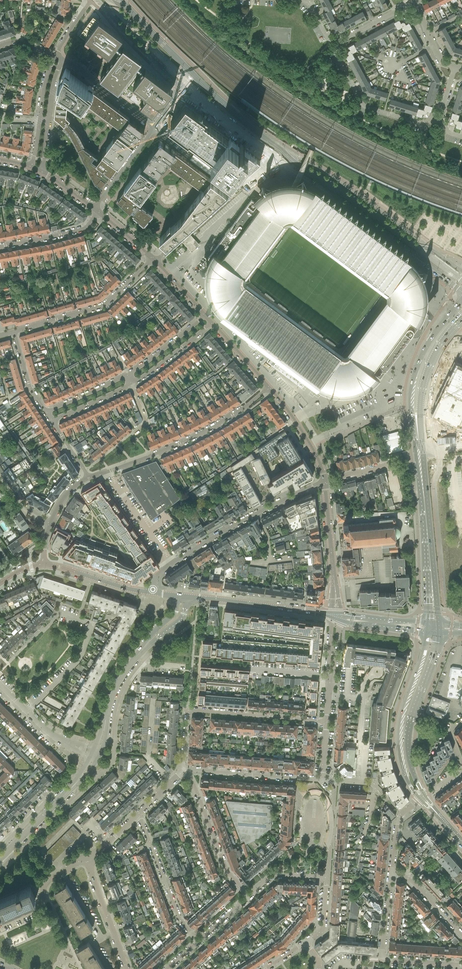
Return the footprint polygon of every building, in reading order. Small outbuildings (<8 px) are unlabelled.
[(428,2),(427,2),(431,10),(433,8),(435,12),(437,11),(432,0),(430,1),(429,1),(428,1),(428,2)] [(432,0),(437,11),(439,10),(437,6),(440,5),(437,0),(432,0)] [(385,1),(378,5),(381,10),(388,7),(385,1)] [(431,10),(427,2),(427,3),(426,2),(425,3),(425,4),(423,5),(428,15),(431,14),(429,11),(431,10)] [(70,4),(56,3),(56,5),(60,6),(60,5),(61,5),(60,11),(61,11),(61,14),(66,15),(66,11),(70,11),(70,7),(69,7),(70,4)] [(323,7),(326,12),(329,10),(333,8),(330,3),(323,7)] [(322,13),(326,19),(332,16),(329,10),(326,12),(322,13)] [(362,11),(357,14),(361,21),(366,18),(362,11)] [(357,14),(352,17),(356,23),(361,21),(357,14)] [(87,25),(80,34),(84,38),(109,57),(117,46),(117,45),(121,41),(123,38),(110,28),(98,19),(93,16),(88,23),(87,25)] [(326,19),(329,25),(336,21),(332,16),(326,19)] [(352,17),(347,19),(351,26),(356,23),(352,17)] [(400,18),(393,22),(396,29),(402,26),(405,31),(411,27),(408,21),(407,18),(405,18),(404,17),(402,17),(400,18)] [(56,19),(52,25),(59,29),(63,22),(60,21),(60,20),(59,20),(56,19)] [(347,19),(342,22),(346,29),(351,26),(347,19)] [(8,20),(6,21),(11,36),(16,34),(14,29),(13,26),(11,27),(8,20)] [(6,21),(2,22),(4,29),(3,29),(5,38),(9,36),(10,36),(11,36),(6,21)] [(336,21),(329,25),(331,29),(333,32),(334,33),(336,33),(337,34),(340,32),(346,29),(342,22),(338,24),(337,24),(336,21)] [(393,22),(388,25),(391,32),(396,29),(393,22)] [(52,25),(49,31),(56,35),(59,29),(52,25)] [(388,25),(383,27),(387,34),(391,32),(388,25)] [(383,27),(378,30),(382,37),(387,34),(383,27)] [(414,32),(411,27),(405,31),(407,36),(414,32)] [(438,31),(440,36),(447,32),(444,27),(438,31)] [(378,30),(373,32),(377,39),(382,37),(378,30)] [(49,31),(45,37),(52,41),(56,35),(49,31)] [(373,32),(369,35),(372,42),(377,39),(373,32)] [(417,37),(414,32),(407,36),(410,41),(417,37)] [(440,36),(443,41),(450,37),(447,32),(440,36)] [(369,35),(364,37),(368,44),(372,42),(369,35)] [(52,41),(45,37),(42,43),(44,44),(46,45),(49,47),(52,41)] [(364,37),(359,40),(363,47),(368,44),(364,37)] [(419,42),(417,37),(410,41),(413,46),(419,42)] [(443,41),(446,46),(452,42),(450,37),(443,41)] [(359,40),(354,43),(358,49),(363,47),(359,40)] [(422,47),(419,42),(413,46),(415,51),(422,47)] [(446,46),(450,54),(455,47),(452,42),(446,46)] [(343,51),(343,52),(345,55),(348,62),(355,58),(352,53),(358,49),(354,43),(347,46),(344,48),(344,49),(343,51)] [(14,47),(9,49),(9,50),(13,64),(15,63),(17,63),(16,61),(14,56),(17,55),(16,52),(14,47)] [(450,54),(458,56),(461,49),(455,47),(450,54)] [(123,48),(101,78),(117,90),(141,109),(151,116),(152,117),(160,107),(173,90),(171,88),(162,82),(154,75),(145,69),(139,64),(141,61),(123,48)] [(9,50),(3,51),(6,59),(8,58),(10,65),(13,64),(9,50)] [(418,56),(415,58),(418,63),(421,62),(427,58),(425,53),(418,56)] [(32,61),(31,65),(39,68),(41,64),(40,64),(41,62),(34,59),(34,60),(30,59),(31,58),(27,57),(26,61),(30,62),(30,60),(32,61)] [(348,62),(351,67),(358,63),(355,58),(348,62)] [(421,62),(423,67),(430,63),(427,58),(421,62)] [(54,117),(64,126),(65,127),(66,128),(67,130),(70,134),(72,138),(74,142),(77,147),(77,148),(78,149),(95,183),(144,225),(148,220),(166,232),(159,238),(166,244),(173,238),(191,251),(192,250),(196,247),(198,245),(195,241),(190,236),(239,192),(160,133),(163,130),(174,114),(160,104),(156,110),(149,120),(145,117),(102,85),(101,79),(106,71),(111,68),(115,62),(113,60),(110,59),(108,59),(106,60),(104,61),(95,72),(90,69),(93,66),(90,64),(87,69),(85,72),(88,74),(82,82),(65,69),(61,80),(57,93),(56,97),(54,116),(54,117)] [(351,67),(353,71),(360,68),(358,63),(351,67)] [(423,67),(426,72),(433,68),(430,63),(423,67)] [(23,66),(22,69),(37,74),(39,69),(39,68),(31,65),(30,68),(23,66)] [(353,71),(356,76),(363,73),(360,68),(353,71)] [(426,72),(429,76),(435,73),(433,68),(426,72)] [(28,74),(27,77),(36,80),(36,79),(35,79),(37,74),(22,69),(21,72),(28,74)] [(356,76),(358,81),(365,78),(363,73),(356,76)] [(429,76),(431,82),(440,81),(435,73),(429,76)] [(36,80),(27,77),(26,82),(24,81),(24,79),(21,78),(19,82),(23,83),(33,86),(34,84),(35,84),(36,80)] [(358,81),(362,87),(368,83),(365,78),(358,81)] [(431,82),(430,87),(437,90),(440,81),(431,82)] [(362,87),(365,94),(371,88),(368,83),(362,87)] [(24,89),(23,93),(33,95),(33,90),(33,88),(22,87),(22,86),(19,86),(18,90),(22,90),(22,89),(24,89)] [(365,94),(374,97),(376,89),(371,88),(365,94)] [(374,97),(380,98),(382,91),(376,89),(374,97)] [(22,103),(22,106),(31,107),(31,106),(31,101),(16,99),(15,102),(22,103)] [(412,105),(410,113),(415,115),(418,107),(419,104),(413,102),(413,106),(412,105)] [(418,107),(415,115),(421,116),(425,118),(426,117),(428,116),(429,116),(430,112),(432,106),(425,103),(423,109),(418,107)] [(186,106),(169,129),(188,143),(189,142),(212,159),(211,159),(239,180),(260,161),(254,157),(228,137),(226,139),(204,122),(205,121),(186,106)] [(449,121),(449,123),(450,124),(451,125),(455,127),(461,129),(461,125),(461,121),(457,119),(460,112),(452,110),(450,118),(449,121)] [(25,126),(22,145),(26,146),(24,154),(27,154),(29,154),(30,147),(32,131),(33,125),(32,124),(30,124),(26,124),(26,126),(25,126)] [(306,156),(290,189),(293,188),(295,188),(296,188),(311,158),(314,150),(312,149),(310,147),(308,150),(308,152),(307,153),(306,156)] [(19,182),(17,187),(20,189),(20,188),(26,175),(21,174),(19,178),(18,181),(19,182)] [(20,188),(20,189),(23,190),(25,184),(27,185),(27,184),(30,177),(26,175),(20,188)] [(29,185),(26,191),(30,192),(35,179),(30,177),(27,184),(27,185),(29,185)] [(30,192),(32,194),(35,188),(37,189),(38,186),(40,181),(35,179),(30,192)] [(39,190),(36,195),(38,197),(42,192),(46,185),(42,183),(39,187),(38,189),(39,190)] [(43,193),(40,198),(42,200),(50,188),(46,185),(42,192),(43,193)] [(233,223),(232,225),(217,245),(214,242),(204,256),(213,263),(213,264),(210,268),(214,291),(214,294),(207,295),(208,299),(215,298),(215,301),(219,304),(222,306),(221,308),(221,310),(223,311),(221,314),(238,327),(245,332),(244,333),(245,334),(249,337),(248,338),(248,340),(255,344),(256,343),(270,353),(267,358),(302,384),(307,378),(317,386),(319,383),(321,384),(323,384),(331,389),(331,390),(363,385),(365,385),(366,385),(366,384),(367,383),(369,380),(375,372),(380,376),(401,347),(410,335),(411,334),(414,336),(420,327),(418,325),(419,324),(423,318),(417,314),(416,312),(417,311),(420,307),(421,306),(418,286),(417,281),(416,277),(416,274),(415,273),(411,270),(407,267),(406,266),(406,267),(403,264),(403,263),(403,262),(403,261),(403,260),(402,260),(401,259),(400,259),(399,259),(398,259),(398,260),(397,260),(375,243),(375,242),(375,241),(375,240),(374,239),(373,238),(372,238),(371,238),(370,238),(370,239),(369,239),(366,237),(368,235),(362,231),(356,227),(351,223),(350,225),(347,222),(347,221),(347,220),(347,219),(346,218),(345,217),(344,217),(343,217),(342,217),(342,218),(341,218),(319,201),(319,200),(319,199),(319,198),(318,197),(317,197),(317,196),(316,196),(315,196),(314,196),(314,197),(313,197),(310,195),(309,194),(305,191),(301,188),(300,187),(296,188),(295,188),(293,188),(290,189),(268,192),(267,193),(264,197),(260,202),(259,204),(251,199),(238,217),(233,223)] [(50,188),(42,200),(45,202),(48,197),(50,198),(50,197),(55,191),(50,188)] [(52,199),(48,204),(51,206),(51,205),(59,194),(55,191),(50,197),(50,198),(52,199)] [(51,205),(51,206),(53,207),(57,202),(58,204),(60,201),(63,197),(59,194),(51,205)] [(61,206),(58,210),(60,212),(68,201),(64,198),(61,202),(60,205),(61,206)] [(68,201),(60,212),(63,214),(66,210),(68,211),(73,204),(68,201)] [(69,212),(66,216),(69,218),(77,207),(73,204),(68,211),(69,212)] [(77,207),(69,218),(71,220),(74,215),(77,217),(81,210),(77,207)] [(78,218),(75,223),(76,224),(84,222),(87,217),(87,214),(81,210),(77,217),(78,218)] [(45,217),(42,218),(45,233),(50,232),(50,231),(49,227),(48,223),(46,223),(45,217)] [(34,219),(31,220),(34,235),(39,234),(38,225),(35,225),(34,219)] [(24,221),(21,222),(23,236),(29,236),(27,227),(26,223),(24,223),(24,221)] [(12,223),(9,224),(12,239),(17,238),(16,233),(15,229),(13,229),(12,223)] [(97,241),(101,236),(106,230),(101,226),(96,232),(99,234),(94,239),(97,241)] [(101,236),(97,240),(99,242),(98,242),(101,244),(110,234),(106,230),(101,236)] [(110,234),(101,244),(103,246),(107,241),(109,243),(114,237),(110,234)] [(78,237),(73,238),(75,246),(77,246),(79,252),(82,251),(78,237)] [(111,245),(107,250),(109,252),(114,247),(119,241),(114,237),(109,243),(111,245)] [(68,239),(63,241),(65,249),(67,249),(68,255),(72,254),(68,239)] [(114,247),(109,252),(111,254),(116,248),(118,250),(123,245),(119,241),(114,247)] [(57,242),(52,243),(53,248),(54,252),(56,252),(58,257),(59,260),(62,259),(61,257),(57,242)] [(116,257),(118,259),(127,248),(123,245),(118,251),(120,252),(116,257)] [(118,259),(120,261),(124,256),(125,256),(127,258),(132,252),(127,248),(118,259)] [(24,264),(27,263),(25,249),(19,250),(21,258),(23,258),(24,264)] [(128,259),(124,264),(125,265),(127,266),(136,256),(132,252),(127,258),(128,259)] [(136,256),(127,266),(129,268),(133,263),(135,265),(140,259),(136,256)] [(142,281),(144,283),(155,274),(151,269),(145,275),(147,277),(142,281)] [(107,274),(117,285),(121,281),(115,275),(113,276),(109,272),(107,274)] [(108,281),(107,282),(113,289),(117,285),(107,274),(104,277),(108,281)] [(151,281),(153,283),(159,278),(155,274),(144,283),(147,286),(151,281)] [(113,289),(107,282),(103,278),(100,280),(104,285),(103,286),(109,293),(113,289)] [(150,289),(152,292),(162,282),(159,278),(153,283),(155,285),(150,289)] [(159,290),(160,291),(166,286),(162,282),(152,292),(154,294),(159,290)] [(99,285),(97,287),(97,288),(100,291),(105,296),(108,294),(105,290),(99,285)] [(158,298),(160,300),(170,290),(166,286),(160,291),(162,293),(158,298)] [(170,290),(160,300),(162,302),(166,298),(168,300),(170,298),(174,294),(170,290)] [(99,292),(97,293),(101,301),(105,296),(100,291),(99,293),(99,292)] [(128,291),(124,295),(134,306),(137,303),(133,299),(134,298),(128,291)] [(124,295),(120,299),(126,305),(128,304),(132,308),(134,306),(124,295)] [(168,309),(173,305),(179,300),(175,295),(169,300),(171,303),(166,307),(168,309)] [(120,299),(116,302),(127,313),(129,311),(125,307),(126,305),(120,299)] [(170,311),(172,313),(183,304),(179,300),(173,305),(175,307),(170,311)] [(116,302),(112,306),(119,313),(120,311),(124,316),(127,313),(116,302)] [(179,311),(181,313),(187,308),(183,304),(172,313),(174,316),(179,311)] [(112,306),(108,310),(112,314),(115,316),(116,315),(120,319),(123,317),(119,313),(112,306)] [(178,319),(180,322),(190,312),(187,308),(181,313),(183,315),(178,319)] [(107,311),(103,313),(105,320),(107,320),(107,319),(108,318),(111,315),(107,311)] [(190,312),(180,322),(182,324),(187,319),(189,322),(194,316),(190,312)] [(168,320),(166,322),(174,333),(178,330),(174,324),(172,325),(168,320)] [(166,322),(163,324),(167,329),(166,330),(170,336),(174,333),(166,322)] [(160,326),(158,328),(166,340),(170,336),(166,330),(164,332),(160,326)] [(158,328),(155,330),(159,335),(158,337),(162,343),(166,340),(158,328)] [(152,333),(150,335),(158,346),(162,343),(158,337),(156,338),(152,333)] [(201,344),(202,346),(213,337),(209,333),(204,338),(205,340),(201,344)] [(25,335),(19,337),(21,345),(27,343),(27,342),(25,335)] [(150,335),(147,336),(151,342),(150,343),(154,349),(158,346),(150,335)] [(213,337),(202,346),(204,348),(204,349),(209,344),(211,346),(217,341),(213,337)] [(144,339),(142,341),(150,352),(154,349),(150,343),(148,344),(144,339)] [(112,343),(116,349),(120,347),(116,340),(112,343)] [(142,341),(139,343),(143,348),(142,349),(143,351),(146,355),(150,352),(142,341)] [(213,348),(208,352),(210,355),(220,346),(217,341),(211,346),(213,348)] [(27,343),(21,345),(24,354),(29,353),(30,352),(27,343)] [(136,345),(133,347),(141,359),(145,356),(142,352),(141,350),(139,351),(136,345)] [(194,346),(190,349),(198,360),(201,358),(197,353),(198,352),(194,346)] [(220,346),(210,355),(212,357),(217,353),(218,355),(224,350),(220,346)] [(133,347),(130,349),(134,354),(132,355),(133,355),(137,362),(141,359),(133,347)] [(190,349),(186,352),(190,358),(192,357),(196,362),(198,360),(190,349)] [(220,357),(215,361),(217,363),(228,354),(224,350),(218,355),(220,357)] [(127,351),(125,353),(133,364),(137,362),(133,355),(132,355),(131,356),(127,351)] [(186,352),(182,355),(190,366),(193,365),(189,360),(190,358),(186,352)] [(125,353),(122,354),(126,360),(124,361),(126,363),(128,367),(133,364),(125,353)] [(228,354),(217,363),(219,366),(224,361),(226,363),(232,358),(228,354)] [(182,355),(178,359),(182,365),(184,363),(188,368),(190,366),(182,355)] [(114,359),(112,361),(118,373),(122,371),(120,366),(119,364),(117,365),(114,359)] [(178,359),(174,362),(182,373),(185,371),(181,366),(182,365),(178,359)] [(112,361),(109,362),(112,367),(110,368),(110,369),(113,375),(118,373),(112,361)] [(224,374),(226,376),(238,365),(234,361),(230,364),(227,367),(229,369),(228,370),(229,371),(227,373),(226,372),(224,374)] [(174,362),(170,365),(175,371),(176,369),(180,374),(182,373),(174,362)] [(105,364),(103,365),(109,377),(113,375),(110,369),(110,368),(107,363),(105,364)] [(103,365),(100,366),(103,372),(101,373),(104,380),(109,377),(103,365)] [(170,365),(166,368),(174,379),(177,377),(173,372),(175,371),(170,365)] [(233,373),(235,376),(242,370),(238,365),(226,376),(227,378),(230,375),(229,374),(231,373),(232,374),(233,373)] [(434,412),(461,425),(461,368),(456,366),(452,374),(434,412)] [(98,367),(95,369),(98,374),(96,375),(100,382),(104,380),(101,373),(98,367)] [(166,368),(162,371),(167,377),(168,376),(172,381),(174,379),(166,368)] [(232,383),(234,385),(246,375),(242,370),(235,376),(237,378),(236,379),(237,380),(235,382),(235,381),(232,383)] [(91,371),(88,372),(94,385),(98,382),(96,378),(95,376),(94,376),(91,371)] [(167,377),(162,371),(158,374),(162,380),(164,379),(168,384),(171,382),(167,377)] [(88,372),(85,373),(88,379),(86,380),(89,387),(94,385),(88,372)] [(82,375),(79,376),(85,389),(89,387),(86,380),(84,381),(82,375)] [(157,375),(153,377),(160,389),(163,387),(160,382),(161,381),(160,379),(157,375)] [(241,382),(243,385),(250,379),(246,375),(234,385),(235,387),(238,385),(237,384),(239,382),(240,383),(241,382)] [(79,376),(76,377),(79,383),(77,384),(80,391),(85,389),(79,376)] [(153,377),(149,380),(153,387),(155,385),(158,391),(160,389),(153,377)] [(73,379),(70,380),(70,381),(75,393),(80,391),(77,384),(75,385),(73,379)] [(243,390),(240,392),(242,394),(246,390),(253,383),(250,379),(243,385),(245,387),(244,388),(245,389),(244,391),(243,390)] [(70,380),(67,382),(70,387),(68,388),(69,390),(71,395),(75,393),(70,381),(70,380)] [(149,380),(144,383),(152,395),(155,393),(151,388),(153,387),(149,380)] [(144,383),(140,386),(145,392),(146,391),(150,396),(152,395),(144,383)] [(253,383),(246,390),(248,392),(249,391),(251,394),(258,388),(253,383)] [(63,384),(60,385),(62,391),(65,397),(70,395),(68,391),(67,389),(65,389),(63,384)] [(58,386),(55,387),(60,399),(65,397),(62,391),(61,391),(58,386)] [(145,392),(140,386),(136,389),(140,395),(142,394),(145,399),(148,397),(145,392)] [(55,387),(52,388),(55,394),(53,394),(56,401),(60,399),(55,387)] [(48,390),(46,391),(51,403),(56,401),(53,394),(51,395),(49,389),(48,390)] [(238,394),(237,395),(243,401),(248,396),(251,394),(249,391),(248,392),(246,390),(242,394),(240,392),(238,394)] [(10,401),(9,401),(11,403),(20,398),(21,399),(27,395),(25,391),(10,401)] [(46,391),(43,392),(46,398),(44,398),(46,405),(51,403),(46,391)] [(130,392),(125,394),(131,406),(134,405),(131,399),(133,398),(130,392)] [(231,392),(228,393),(236,406),(238,405),(240,403),(236,396),(234,397),(231,392)] [(228,400),(227,401),(231,409),(236,406),(228,393),(225,395),(228,400)] [(125,394),(121,396),(124,403),(126,402),(128,408),(130,407),(131,406),(125,394)] [(22,401),(17,404),(18,407),(30,399),(27,395),(21,399),(22,401)] [(121,396),(116,398),(122,411),(125,409),(122,404),(124,403),(121,396)] [(222,397),(219,399),(227,412),(231,409),(227,401),(225,403),(222,397)] [(367,398),(369,401),(365,403),(367,407),(373,403),(370,397),(367,398)] [(116,398),(112,400),(115,407),(117,407),(119,412),(122,411),(116,398)] [(30,399),(18,407),(20,410),(25,406),(26,408),(33,403),(30,399)] [(219,406),(218,407),(222,415),(227,412),(219,399),(216,401),(219,406)] [(257,411),(258,413),(271,404),(267,399),(260,404),(262,407),(261,408),(262,409),(260,410),(259,409),(257,411)] [(112,400),(107,403),(110,410),(112,409),(115,414),(116,414),(117,417),(119,416),(118,413),(115,407),(112,400)] [(27,409),(22,413),(24,415),(36,408),(33,403),(26,408),(27,409)] [(106,403),(101,405),(107,418),(110,417),(107,411),(109,410),(106,403)] [(212,403),(210,405),(218,417),(222,415),(218,407),(216,408),(212,403)] [(271,404),(258,413),(260,415),(262,413),(262,412),(263,411),(264,412),(265,411),(267,414),(274,409),(271,404)] [(101,405),(97,407),(100,414),(102,414),(102,415),(104,419),(107,418),(101,405)] [(218,417),(210,405),(207,407),(210,412),(208,413),(210,416),(213,420),(218,417)] [(97,407),(92,409),(95,415),(98,422),(101,421),(98,415),(100,414),(97,407)] [(24,415),(26,418),(30,415),(31,415),(32,416),(34,415),(38,412),(36,408),(24,415)] [(92,409),(88,412),(89,415),(91,419),(93,418),(95,423),(98,422),(95,415),(92,409)] [(203,409),(200,410),(207,424),(211,421),(207,413),(206,414),(203,409)] [(266,419),(264,421),(265,423),(270,419),(276,415),(278,413),(274,409),(267,414),(268,415),(269,417),(268,417),(269,418),(267,420),(266,419)] [(200,410),(196,412),(199,418),(198,418),(202,426),(207,424),(200,410)] [(33,418),(28,421),(30,424),(41,416),(38,412),(34,415),(32,416),(33,418)] [(88,412),(83,414),(84,415),(89,426),(92,425),(89,419),(91,419),(89,415),(88,412)] [(244,415),(252,428),(255,426),(251,421),(253,420),(252,417),(249,412),(244,415)] [(270,419),(265,423),(267,425),(269,423),(269,422),(271,420),(271,422),(272,421),(275,424),(282,418),(278,413),(276,415),(270,419)] [(83,414),(79,416),(80,420),(82,423),(83,422),(86,427),(89,426),(84,415),(83,414)] [(193,414),(190,415),(197,429),(202,426),(198,418),(196,419),(193,414)] [(190,423),(188,423),(192,431),(197,429),(190,415),(187,417),(190,423)] [(244,415),(239,418),(244,425),(246,424),(249,430),(252,428),(244,415)] [(41,416),(30,424),(31,426),(36,423),(37,424),(44,420),(41,416)] [(76,417),(73,418),(78,431),(81,429),(79,424),(81,423),(79,420),(78,416),(76,417)] [(132,417),(128,419),(135,427),(137,426),(135,423),(132,417)] [(73,418),(68,420),(71,427),(73,426),(75,432),(78,431),(73,418)] [(239,418),(235,421),(242,434),(243,433),(245,432),(242,426),(244,425),(239,418)] [(271,426),(269,428),(273,433),(279,428),(282,426),(285,423),(282,418),(275,424),(271,426)] [(183,419),(180,420),(187,434),(192,431),(188,423),(186,424),(183,419)] [(38,426),(33,429),(35,432),(47,424),(45,422),(44,420),(37,424),(38,426)] [(68,420),(64,422),(69,434),(71,434),(72,433),(69,428),(71,427),(68,420)] [(187,434),(180,420),(177,422),(180,428),(179,428),(180,432),(183,436),(187,434)] [(121,421),(119,422),(128,433),(132,430),(127,424),(125,425),(121,421)] [(235,421),(230,424),(234,431),(236,430),(240,435),(241,435),(242,434),(235,421)] [(64,422),(59,424),(62,431),(64,430),(66,436),(69,434),(64,422)] [(120,429),(119,430),(124,436),(128,433),(119,422),(116,425),(120,429)] [(47,424),(35,432),(37,435),(42,431),(43,433),(49,428),(47,424)] [(173,424),(170,425),(176,439),(181,437),(178,429),(176,430),(173,424)] [(230,424),(225,427),(233,439),(236,437),(233,432),(234,431),(230,424)] [(169,432),(168,433),(171,441),(176,439),(170,425),(167,426),(169,432)] [(437,429),(436,429),(438,438),(443,438),(448,437),(449,437),(456,435),(454,426),(452,426),(447,427),(441,428),(437,429)] [(113,427),(111,429),(120,440),(124,436),(119,430),(117,432),(113,427)] [(225,427),(221,430),(223,434),(225,437),(227,436),(231,441),(233,439),(225,427)] [(44,434),(39,438),(41,440),(52,433),(49,428),(43,433),(44,434)] [(163,428),(160,429),(166,443),(171,441),(168,433),(166,434),(163,428)] [(112,436),(111,437),(116,443),(120,440),(111,429),(108,431),(112,436)] [(160,437),(158,437),(161,445),(166,443),(160,429),(157,431),(160,437)] [(220,430),(215,433),(222,446),(225,444),(222,438),(224,438),(220,430)] [(259,447),(258,448),(260,453),(263,458),(264,460),(264,459),(267,458),(269,460),(279,454),(273,445),(275,444),(277,447),(278,446),(285,456),(283,457),(287,462),(288,461),(291,466),(302,459),(303,459),(298,450),(297,451),(296,448),(285,430),(259,447)] [(104,431),(101,433),(112,446),(116,443),(111,437),(110,438),(104,431)] [(153,432),(150,434),(156,447),(161,445),(158,437),(156,438),(153,432)] [(52,433),(41,440),(42,443),(47,440),(48,441),(55,437),(52,433)] [(105,442),(103,443),(108,449),(112,446),(101,433),(100,434),(102,436),(101,437),(105,442)] [(215,433),(210,435),(214,443),(216,442),(219,447),(222,446),(215,433)] [(353,433),(348,436),(350,444),(356,443),(354,434),(353,433)] [(150,434),(147,435),(150,441),(148,442),(151,450),(156,447),(150,434)] [(210,435),(206,438),(213,451),(216,449),(213,444),(214,443),(210,435)] [(50,443),(44,446),(46,449),(54,444),(58,441),(55,437),(48,441),(50,443)] [(399,437),(384,441),(387,454),(403,450),(399,437)] [(206,438),(201,440),(205,448),(207,447),(210,452),(213,451),(206,438)] [(86,444),(83,440),(73,446),(76,450),(82,446),(86,444)] [(95,442),(104,453),(108,449),(103,443),(102,444),(98,440),(97,440),(95,442)] [(201,440),(196,443),(203,456),(205,460),(209,458),(209,457),(207,454),(206,454),(203,449),(205,448),(201,440)] [(54,445),(46,450),(48,453),(53,449),(55,452),(52,453),(55,457),(60,453),(58,450),(62,447),(61,447),(58,442),(54,445)] [(91,445),(96,450),(100,456),(104,453),(95,442),(93,444),(91,445)] [(200,457),(203,456),(196,443),(191,445),(195,453),(197,452),(200,457)] [(375,451),(371,452),(373,461),(379,460),(377,450),(380,450),(379,444),(373,445),(374,448),(375,448),(376,450),(375,451)] [(190,446),(185,448),(191,462),(194,460),(192,455),(194,454),(192,450),(190,446)] [(366,447),(364,448),(368,463),(373,461),(371,452),(367,453),(366,451),(367,450),(366,447)] [(185,448),(180,450),(184,458),(186,457),(188,463),(191,462),(185,448)] [(364,454),(359,455),(362,464),(368,463),(364,448),(361,448),(362,452),(363,451),(364,454)] [(92,456),(89,459),(92,463),(100,456),(96,450),(94,451),(93,449),(89,452),(91,454),(92,456)] [(354,450),(352,451),(356,466),(362,464),(360,456),(359,455),(358,449),(354,450)] [(180,450),(175,452),(181,466),(184,464),(182,459),(184,458),(180,450)] [(351,458),(348,458),(350,467),(356,466),(352,451),(350,451),(351,455),(352,454),(352,457),(351,457),(351,458)] [(65,452),(59,457),(63,463),(69,459),(65,452)] [(175,452),(170,454),(174,463),(176,462),(178,467),(181,466),(175,452)] [(251,452),(241,459),(244,464),(252,459),(254,457),(251,452)] [(343,453),(340,454),(344,469),(350,467),(348,458),(348,459),(347,454),(343,455),(343,453)] [(170,454),(165,456),(171,470),(172,470),(175,469),(172,463),(174,463),(170,454)] [(344,469),(340,454),(338,454),(339,457),(340,457),(341,460),(339,460),(340,461),(336,462),(338,470),(344,469)] [(162,463),(159,465),(162,469),(165,468),(164,467),(166,466),(168,471),(171,470),(165,456),(160,459),(162,463)] [(262,461),(261,459),(260,457),(256,458),(252,460),(254,465),(262,461)] [(313,475),(312,473),(303,458),(303,459),(302,459),(291,466),(272,478),(273,480),(268,483),(269,485),(267,486),(270,490),(272,489),(273,490),(281,485),(288,481),(292,479),(295,486),(312,478),(313,475)] [(0,464),(0,470),(1,472),(9,467),(7,465),(11,463),(9,459),(6,460),(0,464)] [(69,459),(63,463),(68,470),(74,466),(69,459)] [(231,466),(233,471),(241,466),(242,466),(244,464),(241,459),(238,461),(231,466)] [(121,473),(124,477),(123,477),(123,479),(124,480),(124,482),(125,484),(126,485),(127,487),(139,503),(140,502),(148,514),(150,518),(151,520),(165,510),(168,507),(180,498),(180,497),(162,469),(159,465),(156,461),(154,461),(138,467),(138,468),(127,472),(127,471),(121,473)] [(264,466),(262,461),(254,465),(257,470),(264,466)] [(69,472),(65,476),(70,480),(72,478),(79,473),(74,466),(68,470),(69,472)] [(235,476),(243,471),(241,466),(233,471),(232,471),(235,476)] [(267,471),(264,466),(257,470),(259,474),(267,471)] [(9,467),(1,472),(5,478),(13,472),(9,467)] [(235,476),(238,480),(246,475),(243,471),(235,476)] [(269,475),(267,471),(259,474),(261,479),(269,475)] [(13,472),(5,478),(9,484),(17,479),(13,472)] [(374,475),(375,477),(377,483),(379,483),(381,492),(384,491),(384,489),(380,473),(374,475)] [(58,480),(55,485),(62,490),(65,486),(70,480),(65,476),(64,475),(60,481),(58,480)] [(238,480),(240,485),(248,480),(246,475),(238,480)] [(271,480),(269,475),(261,479),(263,484),(271,480)] [(9,484),(13,490),(22,484),(21,483),(20,482),(19,481),(20,480),(18,478),(17,479),(9,484)] [(370,479),(364,480),(366,489),(369,488),(370,495),(371,499),(375,498),(374,494),(370,479)] [(22,484),(13,490),(19,499),(30,492),(29,490),(32,488),(30,484),(31,483),(28,480),(26,482),(23,485),(22,484)] [(240,485),(243,489),(251,484),(248,480),(240,485)] [(355,480),(347,482),(351,496),(354,495),(353,489),(357,488),(355,480)] [(366,489),(364,480),(358,482),(360,490),(362,489),(363,493),(364,493),(365,495),(360,496),(363,505),(370,503),(366,489)] [(62,556),(62,557),(64,558),(110,574),(133,583),(141,577),(141,576),(139,574),(142,573),(143,574),(144,575),(150,571),(149,570),(150,569),(149,568),(150,567),(151,567),(151,568),(152,568),(153,569),(159,565),(158,563),(156,561),(154,557),(151,553),(152,553),(142,537),(123,512),(107,488),(106,489),(100,481),(93,485),(81,492),(88,503),(97,515),(98,517),(106,528),(107,529),(115,541),(116,542),(122,550),(106,544),(104,544),(91,539),(90,538),(86,537),(83,536),(82,536),(80,541),(76,539),(64,554),(63,556),(62,556)] [(351,496),(347,482),(340,484),(342,492),(346,491),(348,497),(351,496)] [(205,483),(194,491),(201,503),(213,497),(205,483)] [(243,489),(245,494),(253,489),(251,484),(243,489)] [(55,485),(50,490),(51,491),(57,496),(62,490),(55,485)] [(245,494),(248,498),(256,493),(253,489),(245,494)] [(51,491),(48,496),(53,501),(57,496),(51,491)] [(201,503),(194,491),(187,495),(194,507),(201,503)] [(31,494),(26,497),(30,502),(47,511),(50,505),(52,502),(47,497),(43,501),(39,499),(40,498),(35,496),(33,493),(31,494)] [(248,498),(250,503),(259,498),(256,493),(248,498)] [(318,524),(316,503),(315,495),(312,496),(311,493),(284,507),(288,516),(287,517),(285,518),(287,523),(289,527),(290,529),(301,525),(301,524),(302,524),(302,523),(303,523),(304,529),(318,524)] [(242,503),(239,498),(237,494),(232,497),(241,514),(247,511),(242,503)] [(74,496),(66,508),(76,516),(77,517),(79,518),(83,513),(79,511),(84,504),(78,499),(75,497),(74,496)] [(229,498),(227,500),(230,505),(236,517),(241,514),(232,497),(229,498)] [(259,498),(250,503),(253,507),(261,502),(259,498)] [(225,501),(222,502),(225,507),(231,519),(236,517),(230,505),(228,506),(225,501)] [(220,503),(217,505),(227,522),(231,519),(225,507),(223,508),(220,503)] [(217,517),(222,525),(227,522),(217,505),(214,507),(219,516),(217,517)] [(281,508),(276,511),(281,522),(283,521),(284,524),(287,523),(285,518),(282,512),(283,512),(281,508)] [(81,522),(76,517),(76,516),(66,509),(64,511),(61,516),(63,517),(74,523),(79,526),(81,522)] [(276,511),(271,513),(276,524),(279,523),(281,522),(276,511)] [(19,512),(16,514),(21,521),(22,522),(20,524),(25,532),(18,537),(24,546),(35,538),(28,530),(31,528),(19,512)] [(208,513),(207,514),(215,529),(219,526),(222,525),(217,517),(214,519),(211,512),(208,513)] [(346,512),(337,513),(337,515),(337,516),(337,517),(338,521),(347,520),(346,512)] [(271,513),(266,516),(271,527),(274,526),(276,524),(271,513)] [(215,529),(207,514),(206,515),(205,515),(209,520),(209,522),(204,525),(205,528),(208,533),(215,529)] [(271,527),(266,516),(261,518),(265,526),(267,525),(269,528),(271,527)] [(74,523),(63,517),(59,525),(70,531),(74,523)] [(207,533),(198,518),(192,522),(194,526),(201,537),(207,533)] [(344,523),(344,524),(343,524),(343,525),(342,526),(342,527),(343,527),(343,528),(343,529),(344,529),(346,545),(346,547),(352,546),(359,546),(382,544),(382,552),(398,550),(397,545),(398,545),(398,542),(396,542),(395,538),(396,538),(396,537),(396,536),(397,536),(398,536),(399,535),(399,534),(400,534),(400,533),(400,532),(400,531),(400,530),(400,529),(399,528),(398,527),(397,527),(396,526),(395,526),(394,526),(394,524),(394,521),(395,520),(395,518),(379,519),(379,521),(348,524),(348,523),(347,523),(346,523),(345,523),(344,523)] [(258,519),(251,523),(259,536),(261,535),(259,532),(261,531),(260,528),(258,523),(259,522),(258,519)] [(251,523),(246,525),(251,535),(252,535),(254,534),(258,542),(261,540),(260,538),(259,536),(251,523)] [(301,530),(294,532),(295,537),(319,532),(318,524),(304,529),(300,530),(301,530)] [(240,529),(238,530),(244,541),(244,542),(244,543),(247,548),(251,546),(250,546),(253,544),(249,537),(251,535),(246,525),(240,529)] [(56,526),(53,532),(50,540),(50,550),(59,555),(61,548),(67,545),(69,543),(67,541),(71,534),(56,526)] [(194,526),(188,529),(191,533),(195,540),(201,537),(194,526)] [(190,543),(195,540),(191,533),(188,529),(187,527),(182,530),(190,543)] [(244,542),(244,541),(238,530),(232,534),(239,546),(244,543),(244,542)] [(15,532),(5,540),(14,553),(24,546),(18,537),(15,532)] [(288,535),(273,540),(278,553),(286,551),(286,550),(290,548),(288,541),(296,538),(295,537),(294,532),(292,533),(290,534),(289,534),(288,535)] [(319,532),(295,537),(296,538),(296,542),(310,541),(320,540),(319,537),(319,536),(319,532)] [(183,534),(176,538),(178,541),(182,548),(189,544),(187,540),(185,537),(183,534)] [(232,534),(227,537),(232,546),(234,550),(239,547),(239,546),(232,534)] [(182,548),(178,541),(174,544),(169,536),(168,537),(166,538),(175,553),(182,548)] [(227,537),(221,540),(231,557),(233,560),(235,564),(237,569),(236,575),(247,576),(249,564),(244,563),(245,559),(243,555),(239,558),(234,550),(232,546),(227,537)] [(221,540),(212,545),(215,549),(217,552),(219,551),(220,551),(222,551),(225,556),(224,556),(226,559),(227,559),(231,557),(221,540)] [(310,542),(310,541),(296,542),(298,549),(320,547),(320,541),(310,542)] [(210,546),(203,551),(209,558),(210,561),(217,557),(215,554),(213,550),(210,546)] [(359,546),(352,546),(353,557),(341,558),(343,574),(359,573),(358,568),(361,568),(359,546)] [(311,549),(296,551),(297,557),(321,555),(320,548),(319,548),(311,549)] [(203,551),(198,554),(204,562),(206,560),(209,565),(212,563),(210,561),(209,558),(203,551)] [(198,554),(193,557),(199,565),(199,566),(200,567),(203,567),(204,566),(203,565),(205,564),(204,562),(198,554)] [(224,555),(218,558),(220,563),(223,561),(225,564),(222,566),(224,569),(235,564),(233,560),(229,562),(227,559),(226,559),(224,556),(224,555)] [(297,557),(293,558),(294,565),(299,565),(312,564),(322,563),(322,561),(321,555),(297,557)] [(367,590),(364,590),(359,590),(360,604),(368,603),(371,603),(378,603),(378,607),(386,606),(389,606),(397,606),(397,604),(402,604),(402,602),(406,598),(408,598),(407,593),(409,593),(409,585),(408,582),(409,582),(408,574),(405,574),(405,567),(404,567),(404,564),(404,556),(391,556),(391,564),(391,567),(391,575),(395,575),(395,583),(396,583),(396,585),(395,585),(396,590),(395,590),(394,590),(394,589),(393,589),(392,590),(392,591),(393,592),(393,593),(389,593),(386,593),(378,593),(378,590),(370,590),(367,590)] [(199,565),(193,557),(186,562),(193,571),(199,566),(199,565)] [(186,562),(177,568),(183,576),(188,572),(190,573),(193,571),(186,562)] [(177,568),(172,572),(177,580),(183,576),(177,568)] [(310,579),(323,578),(323,573),(322,573),(322,571),(323,571),(323,570),(312,571),(306,572),(307,575),(310,575),(310,579)] [(177,580),(172,572),(169,574),(165,577),(166,578),(169,583),(170,583),(171,585),(175,582),(177,580)] [(208,583),(208,588),(221,590),(222,585),(223,581),(223,575),(220,574),(219,578),(215,578),(213,578),(213,577),(213,573),(210,573),(209,579),(208,583)] [(189,582),(189,585),(199,587),(199,582),(200,578),(200,575),(197,574),(196,574),(195,575),(194,575),(194,576),(193,576),(193,577),(190,577),(190,580),(189,581),(189,582)] [(200,582),(200,587),(207,588),(207,583),(208,579),(208,576),(204,576),(204,575),(201,574),(201,578),(200,582)] [(40,585),(64,593),(82,599),(85,590),(44,577),(44,575),(43,575),(38,577),(37,575),(34,577),(38,588),(40,588),(40,585)] [(310,579),(303,580),(304,582),(307,582),(307,585),(309,585),(311,585),(311,586),(313,586),(319,586),(324,585),(323,578),(310,579)] [(34,582),(29,584),(32,592),(37,590),(34,582)] [(29,584),(24,586),(27,594),(32,592),(29,584)] [(24,586),(19,588),(22,596),(23,599),(24,600),(29,598),(27,594),(24,586)] [(317,592),(312,591),(311,595),(322,597),(324,586),(315,587),(315,590),(317,590),(317,592)] [(19,588),(14,590),(18,601),(22,600),(23,599),(22,596),(19,588)] [(14,590),(9,592),(12,600),(13,603),(18,601),(14,590)] [(311,595),(312,591),(306,590),(305,601),(320,604),(322,603),(322,597),(311,595)] [(92,591),(88,602),(92,604),(91,609),(97,611),(100,612),(102,607),(106,596),(100,594),(101,592),(98,592),(98,593),(92,591)] [(9,592),(4,594),(8,605),(13,603),(12,600),(9,592)] [(0,599),(3,607),(8,605),(4,594),(4,597),(0,599)] [(112,610),(116,611),(120,600),(114,598),(114,597),(113,596),(112,596),(111,597),(106,596),(102,607),(106,608),(104,613),(110,615),(112,610)] [(122,614),(119,620),(129,626),(138,610),(137,609),(137,608),(136,607),(137,606),(120,600),(116,611),(122,613),(122,614)] [(44,603),(40,607),(41,609),(42,609),(49,617),(53,613),(51,611),(53,608),(47,602),(44,603)] [(209,609),(209,617),(214,617),(214,624),(218,624),(218,620),(218,618),(217,612),(217,611),(217,607),(210,606),(209,606),(209,609)] [(37,612),(39,614),(45,620),(49,617),(42,609),(41,609),(37,612)] [(224,616),(222,626),(249,630),(250,628),(257,629),(256,631),(265,632),(265,630),(272,631),(272,633),(280,634),(281,632),(288,633),(287,635),(311,638),(310,645),(310,651),(308,650),(308,653),(307,663),(318,664),(319,664),(320,657),(319,657),(319,652),(320,652),(321,645),(319,645),(320,640),(321,641),(322,633),(320,633),(319,633),(320,629),(321,629),(322,629),(323,623),(323,622),(321,622),(313,621),(313,623),(306,622),(306,620),(297,619),(297,620),(290,620),(290,618),(282,617),(282,618),(275,617),(275,616),(266,615),(266,616),(259,615),(259,614),(251,613),(251,614),(244,613),(244,612),(243,612),(240,611),(225,609),(224,613),(226,613),(226,616),(224,616)] [(39,614),(35,618),(41,624),(45,620),(39,614)] [(35,618),(31,622),(38,628),(41,624),(35,618)] [(29,619),(25,623),(27,625),(34,632),(38,628),(31,622),(29,619)] [(114,629),(112,632),(122,638),(125,633),(126,634),(127,633),(128,632),(126,631),(129,626),(119,620),(117,623),(112,620),(109,626),(114,629)] [(27,625),(23,629),(28,634),(30,636),(34,632),(27,625)] [(22,628),(18,631),(24,638),(27,635),(28,634),(23,629),(22,628)] [(18,631),(14,635),(21,642),(24,638),(18,631)] [(106,641),(104,645),(115,651),(118,646),(119,646),(120,645),(120,644),(119,643),(122,638),(112,632),(110,636),(105,633),(102,638),(106,641)] [(11,638),(10,639),(17,645),(21,642),(14,635),(13,634),(10,637),(11,638)] [(8,637),(4,640),(6,643),(13,649),(17,645),(10,639),(9,638),(8,637)] [(6,643),(2,647),(9,653),(13,649),(6,643)] [(406,662),(410,654),(397,652),(397,656),(395,656),(396,650),(347,643),(346,646),(345,650),(344,653),(344,656),(343,664),(350,664),(351,659),(385,664),(385,666),(385,667),(386,668),(388,669),(383,682),(378,696),(372,696),(372,700),(373,701),(373,705),(372,705),(369,738),(386,739),(388,706),(387,706),(388,704),(391,705),(406,664),(404,663),(405,661),(406,662)] [(99,654),(97,657),(107,663),(110,658),(112,659),(112,658),(113,657),(112,656),(115,651),(104,645),(102,648),(98,646),(94,651),(99,654)] [(202,649),(202,655),(214,656),(214,655),(213,655),(214,645),(209,645),(209,649),(202,649)] [(2,647),(0,649),(0,652),(5,657),(9,653),(2,647)] [(92,666),(90,670),(100,676),(103,671),(104,671),(105,670),(106,669),(104,669),(107,663),(97,657),(95,661),(90,658),(87,664),(92,666)] [(452,697),(457,698),(459,700),(461,698),(461,700),(461,669),(460,668),(460,669),(452,667),(450,676),(449,681),(449,683),(448,688),(448,690),(447,696),(452,697)] [(79,680),(79,681),(82,682),(93,688),(96,683),(97,684),(98,683),(98,682),(97,681),(100,676),(90,670),(88,673),(83,671),(80,676),(81,677),(79,680)] [(146,687),(146,684),(147,676),(141,675),(140,684),(137,684),(136,691),(139,692),(140,686),(146,687)] [(311,679),(310,691),(317,692),(317,690),(318,682),(318,680),(311,679)] [(77,692),(75,695),(85,701),(88,696),(90,697),(90,696),(91,694),(90,694),(93,688),(82,682),(80,686),(76,683),(73,689),(77,692)] [(307,692),(307,693),(310,694),(309,703),(316,704),(316,702),(317,694),(317,692),(310,691),(307,691),(307,692)] [(70,704),(68,707),(78,713),(81,708),(82,709),(83,708),(84,707),(82,706),(85,701),(75,695),(73,698),(68,696),(65,701),(70,704)] [(432,696),(425,712),(443,719),(445,714),(448,707),(450,703),(441,699),(440,699),(437,698),(437,697),(432,696)] [(306,708),(305,712),(315,713),(316,706),(316,704),(309,703),(308,708),(306,708)] [(78,713),(68,707),(66,711),(61,708),(58,714),(63,716),(61,720),(71,726),(74,721),(75,721),(76,720),(76,719),(75,719),(78,713)] [(7,710),(1,716),(4,720),(11,713),(7,710)] [(11,713),(4,720),(7,723),(14,716),(11,713)] [(14,716),(7,723),(11,727),(18,720),(14,716)] [(11,727),(14,730),(21,723),(18,720),(11,727)] [(14,730),(18,733),(24,726),(21,723),(14,730)] [(18,733),(21,737),(28,730),(24,726),(18,733)] [(21,737),(24,740),(31,733),(28,730),(21,737)] [(24,740),(28,743),(35,737),(31,733),(24,740)] [(448,735),(446,735),(446,736),(443,738),(444,740),(448,751),(453,749),(448,735)] [(28,743),(31,747),(38,740),(35,737),(28,743)] [(31,747),(35,750),(41,743),(38,740),(31,747)] [(444,756),(445,756),(450,754),(448,751),(444,740),(442,740),(443,741),(439,742),(440,745),(444,756)] [(35,750),(38,754),(45,747),(41,743),(35,750)] [(441,761),(442,761),(446,759),(445,756),(444,756),(440,745),(439,745),(439,746),(436,747),(436,749),(441,761)] [(335,746),(333,762),(335,765),(337,764),(341,761),(345,757),(345,758),(354,769),(356,768),(356,765),(356,762),(357,757),(354,757),(355,748),(343,747),(335,746)] [(38,754),(41,757),(49,749),(48,750),(45,747),(38,754)] [(377,758),(378,763),(391,760),(390,755),(387,755),(387,752),(390,752),(389,747),(374,748),(373,753),(376,753),(376,755),(379,754),(379,757),(377,758)] [(314,749),(302,748),(302,753),(301,753),(301,754),(304,754),(304,755),(308,756),(314,757),(314,749)] [(44,755),(47,759),(53,753),(49,749),(41,757),(44,755)] [(437,766),(438,766),(442,764),(441,761),(436,749),(435,750),(436,751),(432,752),(433,754),(437,766)] [(47,759),(51,763),(57,757),(53,753),(47,759)] [(433,771),(434,771),(439,769),(438,766),(437,766),(433,754),(432,755),(432,756),(428,757),(429,759),(433,771)] [(51,763),(55,767),(61,761),(57,757),(51,763)] [(4,769),(9,763),(5,759),(0,765),(4,769)] [(299,772),(307,772),(308,762),(310,763),(311,759),(306,759),(306,760),(300,760),(299,772)] [(430,776),(431,775),(435,774),(434,771),(433,771),(429,759),(428,760),(428,761),(425,762),(425,764),(430,776)] [(381,774),(383,779),(395,774),(393,769),(390,770),(390,766),(393,766),(391,760),(378,763),(380,771),(382,770),(383,773),(381,774)] [(61,761),(55,767),(60,771),(65,765),(61,761)] [(338,765),(337,766),(342,773),(343,772),(344,773),(343,773),(343,774),(343,775),(344,775),(345,775),(346,775),(346,774),(347,774),(347,775),(352,776),(355,776),(355,770),(347,769),(341,761),(337,764),(338,765)] [(421,766),(426,781),(427,781),(428,780),(431,779),(431,777),(430,776),(425,764),(424,765),(425,766),(421,767),(421,766)] [(117,771),(115,774),(114,774),(118,778),(120,780),(125,775),(126,769),(119,768),(118,768),(117,771)] [(112,771),(108,775),(114,782),(118,778),(114,774),(115,774),(112,771)] [(0,776),(0,777),(5,782),(9,778),(4,772),(0,776)] [(148,774),(146,777),(148,779),(153,785),(158,780),(150,772),(148,774)] [(387,789),(389,794),(401,787),(399,782),(396,784),(394,780),(397,779),(395,774),(383,779),(385,786),(387,785),(389,788),(387,789)] [(45,775),(41,779),(41,780),(47,785),(51,781),(45,775)] [(108,775),(103,780),(109,786),(114,782),(108,775)] [(141,780),(142,781),(149,789),(153,785),(148,779),(146,780),(144,778),(141,780)] [(208,788),(209,778),(203,778),(201,779),(201,780),(200,780),(200,783),(201,783),(201,787),(208,788)] [(41,780),(37,784),(43,790),(47,786),(47,785),(41,780)] [(99,783),(98,783),(104,789),(105,790),(109,786),(103,780),(99,784),(99,783)] [(454,784),(461,794),(461,785),(459,780),(454,784)] [(137,785),(139,787),(145,793),(149,789),(142,781),(137,785)] [(98,783),(94,787),(100,793),(104,789),(98,783)] [(37,784),(33,789),(39,795),(43,790),(37,784)] [(449,787),(455,795),(457,794),(458,793),(461,797),(461,796),(461,794),(454,784),(449,787)] [(287,794),(286,800),(288,800),(288,801),(293,801),(293,800),(294,800),(295,787),(294,785),(287,785),(287,794)] [(94,787),(90,791),(97,799),(98,800),(102,796),(100,793),(94,787)] [(135,791),(135,792),(141,798),(140,797),(145,793),(139,787),(135,791)] [(208,793),(208,788),(201,787),(205,800),(209,799),(207,793),(208,793)] [(401,787),(389,794),(393,800),(395,799),(397,802),(395,803),(400,808),(409,799),(406,795),(403,797),(401,794),(404,792),(401,787)] [(449,787),(444,791),(454,805),(456,803),(454,800),(457,797),(455,795),(449,787)] [(33,789),(29,793),(35,799),(39,795),(33,789)] [(177,789),(169,796),(171,798),(172,796),(175,799),(181,793),(177,789)] [(338,805),(338,807),(338,808),(338,811),(347,812),(348,800),(365,802),(366,792),(365,792),(365,793),(363,793),(363,792),(360,792),(357,792),(354,792),(354,791),(351,791),(351,792),(349,792),(349,791),(348,791),(341,791),(340,791),(340,790),(340,791),(339,791),(340,791),(339,794),(339,797),(339,799),(339,800),(339,802),(338,802),(339,802),(339,805),(338,805)] [(26,791),(22,795),(24,797),(30,803),(35,799),(29,793),(26,791)] [(90,791),(85,795),(91,801),(93,804),(97,799),(90,791)] [(444,791),(438,795),(444,803),(446,805),(449,803),(451,806),(453,806),(454,805),(444,791)] [(135,792),(131,796),(137,802),(141,798),(135,792)] [(181,793),(175,799),(179,804),(178,805),(179,807),(181,806),(183,804),(190,802),(183,796),(184,796),(184,795),(184,794),(184,793),(183,793),(182,793),(182,794),(181,793)] [(85,795),(81,799),(87,806),(91,801),(85,795)] [(435,800),(442,808),(446,812),(447,811),(446,809),(443,805),(444,803),(438,795),(435,798),(435,800)] [(131,796),(127,800),(132,806),(137,802),(131,796)] [(24,797),(20,802),(26,807),(30,803),(24,797)] [(210,799),(206,801),(208,806),(217,803),(216,800),(215,797),(215,798),(210,799)] [(81,799),(77,804),(82,810),(87,806),(81,799)] [(127,800),(122,804),(128,810),(132,806),(127,800)] [(226,800),(226,801),(241,840),(242,839),(245,839),(246,843),(258,838),(260,836),(269,828),(270,829),(270,827),(270,825),(272,811),(272,808),(272,805),(271,804),(226,800)] [(20,802),(16,806),(22,812),(26,807),(20,802)] [(118,803),(115,806),(124,814),(128,810),(122,804),(121,805),(118,803)] [(162,803),(157,808),(163,814),(168,810),(168,811),(172,809),(171,808),(167,803),(164,806),(162,803)] [(181,806),(183,812),(192,808),(192,806),(192,805),(191,804),(191,803),(190,803),(181,806)] [(217,803),(208,806),(210,811),(220,807),(219,805),(218,805),(217,803)] [(77,804),(72,808),(78,814),(82,810),(77,804)] [(383,809),(382,810),(391,819),(395,815),(386,804),(384,806),(386,809),(384,811),(383,809)] [(15,805),(11,809),(17,815),(21,811),(22,812),(16,806),(15,805)] [(111,809),(111,810),(119,818),(124,814),(115,806),(114,807),(111,809)] [(9,807),(4,811),(5,812),(13,819),(17,815),(11,809),(9,807)] [(220,807),(210,811),(212,816),(221,813),(222,812),(220,807)] [(78,814),(72,808),(73,808),(68,813),(74,819),(79,814),(78,814)] [(157,808),(153,812),(158,817),(160,820),(165,816),(163,814),(157,808)] [(183,812),(185,817),(194,813),(194,812),(194,810),(193,810),(192,808),(183,812)] [(337,820),(348,821),(349,821),(351,816),(364,817),(364,810),(352,809),(352,814),(341,813),(341,815),(338,815),(337,815),(338,815),(338,816),(337,816),(337,818),(338,818),(338,820),(337,820)] [(107,814),(109,816),(115,822),(119,818),(111,810),(107,814)] [(391,819),(382,810),(380,825),(378,825),(378,828),(380,829),(379,834),(376,833),(375,837),(380,838),(388,839),(391,820),(391,819)] [(450,818),(455,823),(461,816),(461,815),(461,813),(461,812),(460,810),(459,811),(454,815),(450,818)] [(5,812),(1,816),(9,824),(13,820),(13,819),(5,812)] [(158,817),(153,812),(147,817),(150,819),(149,820),(152,823),(153,822),(154,823),(158,822),(159,823),(161,822),(160,820),(158,817)] [(185,817),(187,822),(196,819),(196,816),(195,814),(194,813),(185,817)] [(212,816),(213,821),(223,818),(221,813),(212,816)] [(0,817),(0,824),(5,829),(9,824),(1,816),(0,817)] [(109,816),(105,820),(110,826),(115,822),(109,816)] [(411,832),(415,836),(416,835),(415,834),(421,830),(425,826),(425,824),(423,823),(422,823),(421,823),(420,822),(422,820),(419,817),(408,827),(410,830),(411,829),(413,831),(411,832)] [(213,821),(215,826),(224,823),(223,818),(213,821)] [(187,822),(189,828),(198,824),(198,823),(198,822),(198,821),(197,820),(196,819),(187,822)] [(110,826),(105,820),(100,825),(106,831),(110,826)] [(224,823),(215,826),(217,831),(226,828),(228,827),(226,822),(224,823)] [(189,828),(191,833),(200,829),(198,824),(189,828)] [(217,831),(219,836),(228,833),(226,828),(217,831)] [(415,845),(417,847),(433,833),(430,830),(429,831),(426,828),(422,831),(421,830),(415,834),(416,835),(415,836),(417,838),(420,835),(422,837),(419,840),(420,841),(415,845)] [(191,833),(193,838),(202,834),(200,829),(191,833)] [(131,832),(126,837),(132,843),(137,839),(131,832)] [(228,833),(219,836),(221,841),(232,837),(232,835),(229,835),(228,833)] [(278,841),(277,842),(283,849),(284,848),(290,843),(291,842),(291,834),(280,833),(279,837),(278,839),(279,840),(278,841)] [(416,848),(420,853),(437,838),(433,833),(417,847),(416,848)] [(193,838),(195,843),(204,839),(202,834),(193,838)] [(161,840),(163,846),(171,842),(169,836),(161,840)] [(126,837),(121,842),(127,848),(132,843),(126,837)] [(232,837),(221,841),(223,846),(228,844),(232,843),(233,844),(235,843),(234,842),(233,839),(232,837)] [(430,853),(439,845),(441,843),(437,838),(420,853),(424,858),(430,853)] [(195,843),(197,848),(206,844),(204,839),(195,843)] [(277,842),(274,844),(273,843),(271,840),(268,842),(278,853),(279,851),(280,852),(283,849),(277,842)] [(254,841),(249,843),(255,849),(258,846),(254,841)] [(121,842),(116,846),(120,850),(121,852),(123,853),(125,852),(124,851),(127,848),(121,842)] [(163,846),(165,851),(174,848),(171,842),(163,846)] [(278,853),(268,842),(266,844),(270,849),(267,851),(273,857),(274,857),(275,856),(275,855),(278,853)] [(225,850),(225,851),(234,847),(233,844),(232,843),(228,844),(223,846),(225,850)] [(413,858),(416,861),(418,864),(421,861),(416,856),(415,857),(414,856),(414,855),(414,854),(416,852),(408,843),(404,846),(405,847),(404,848),(413,858)] [(197,848),(199,853),(208,849),(206,844),(197,848)] [(435,856),(437,858),(446,850),(443,847),(442,848),(439,845),(430,853),(434,857),(435,856)] [(165,851),(167,857),(176,854),(174,848),(165,851)] [(273,857),(267,851),(265,853),(264,852),(264,851),(261,848),(259,850),(268,861),(270,859),(271,859),(273,858),(272,857),(273,857)] [(410,860),(413,858),(404,848),(401,851),(402,852),(399,855),(401,858),(400,859),(405,863),(407,861),(406,860),(408,859),(410,860)] [(199,853),(201,858),(210,854),(208,849),(199,853)] [(268,861),(259,850),(257,853),(259,856),(260,857),(258,859),(263,865),(264,865),(265,865),(266,864),(266,863),(268,861)] [(438,858),(443,864),(452,857),(446,850),(437,858),(438,858)] [(136,855),(138,860),(148,856),(147,854),(147,852),(146,852),(146,851),(136,855)] [(167,857),(169,863),(178,860),(176,854),(167,857)] [(201,858),(203,863),(212,860),(211,858),(212,857),(211,855),(210,855),(210,854),(201,858)] [(138,860),(140,865),(150,861),(149,861),(150,860),(149,859),(148,858),(148,856),(138,860)] [(263,866),(263,865),(258,859),(255,861),(254,860),(254,859),(252,857),(249,859),(253,863),(259,870),(261,868),(262,868),(263,866)] [(452,857),(443,864),(449,870),(446,873),(447,874),(448,875),(450,878),(461,868),(452,857)] [(101,862),(103,868),(111,864),(110,862),(112,861),(111,858),(101,862)] [(180,861),(179,862),(178,860),(169,863),(172,869),(182,865),(180,861)] [(203,863),(204,868),(214,865),(214,864),(214,863),(214,862),(213,862),(212,860),(203,863)] [(140,865),(142,870),(152,867),(151,865),(151,864),(150,862),(150,861),(140,865)] [(238,876),(239,876),(244,871),(244,870),(242,868),(243,867),(241,866),(242,865),(243,866),(246,863),(244,861),(240,864),(239,864),(233,869),(233,870),(234,872),(235,871),(238,876)] [(259,870),(253,863),(247,869),(248,871),(252,875),(253,875),(255,874),(255,873),(259,870)] [(103,868),(105,873),(113,870),(111,864),(103,868)] [(185,870),(183,864),(182,865),(172,869),(174,875),(175,874),(176,877),(187,873),(186,870),(185,870)] [(204,868),(206,874),(216,870),(215,868),(216,867),(215,866),(214,865),(204,868)] [(142,870),(144,875),(153,872),(153,871),(154,871),(153,869),(152,869),(152,867),(142,870)] [(456,882),(459,879),(461,876),(461,869),(461,868),(450,878),(452,880),(453,879),(456,882)] [(113,870),(105,873),(107,879),(117,875),(116,873),(115,873),(113,870)] [(216,870),(206,874),(208,879),(218,875),(218,874),(218,872),(217,872),(216,870)] [(250,878),(252,875),(248,871),(246,872),(244,870),(244,871),(239,876),(242,880),(243,880),(244,882),(246,882),(250,878)] [(144,875),(146,881),(155,877),(153,872),(144,875)] [(428,885),(430,888),(437,882),(434,879),(433,880),(428,875),(427,877),(422,873),(419,876),(428,885)] [(172,880),(175,885),(184,881),(182,876),(172,880)] [(146,881),(147,886),(157,882),(155,877),(146,881)] [(175,885),(176,890),(186,886),(184,881),(175,885)] [(223,885),(224,887),(232,895),(235,892),(234,892),(235,891),(227,881),(225,883),(223,885)] [(273,885),(280,893),(281,892),(282,891),(283,882),(277,881),(273,885)] [(120,888),(118,882),(108,886),(110,892),(118,889),(120,888)] [(147,886),(149,891),(159,887),(157,882),(147,886)] [(437,882),(430,888),(442,901),(445,897),(443,895),(441,893),(443,891),(438,886),(440,885),(437,882)] [(311,890),(310,895),(316,895),(316,893),(317,892),(317,891),(316,891),(316,890),(317,890),(317,885),(316,884),(311,883),(311,884),(310,884),(310,883),(309,883),(308,884),(307,884),(307,889),(311,890)] [(384,884),(373,883),(373,886),(380,893),(383,893),(384,884)] [(75,923),(82,934),(92,928),(65,884),(55,890),(62,902),(75,923)] [(369,884),(367,886),(367,887),(372,891),(370,893),(372,895),(376,898),(377,898),(379,896),(379,895),(378,894),(379,893),(376,890),(374,889),(370,884),(369,884)] [(278,900),(283,897),(273,885),(268,889),(276,898),(278,900)] [(178,893),(179,895),(188,892),(186,886),(176,890),(177,891),(177,892),(177,893),(178,893)] [(35,898),(31,887),(0,901),(0,914),(35,898)] [(149,891),(151,896),(161,892),(159,887),(149,891)] [(224,887),(220,891),(227,899),(227,898),(229,897),(232,895),(224,887)] [(118,889),(110,892),(112,898),(122,894),(122,892),(119,893),(118,889)] [(273,900),(276,898),(268,889),(264,893),(271,902),(274,900),(273,900)] [(220,891),(216,894),(223,902),(225,901),(227,899),(220,891)] [(409,894),(408,894),(413,900),(410,903),(411,904),(412,904),(419,898),(418,897),(412,891),(411,892),(409,894)] [(149,897),(150,902),(163,897),(161,892),(151,896),(149,897)] [(180,900),(180,901),(190,897),(188,892),(179,895),(179,897),(179,898),(180,900)] [(270,904),(271,902),(264,893),(259,898),(258,898),(262,903),(263,903),(263,902),(267,906),(267,905),(269,903),(270,904)] [(216,894),(212,898),(219,906),(220,904),(221,904),(223,903),(223,902),(216,894)] [(118,903),(120,909),(127,906),(130,905),(128,899),(129,898),(128,895),(123,897),(124,900),(118,903)] [(369,897),(367,899),(368,901),(370,902),(377,909),(381,912),(381,905),(378,901),(375,899),(371,895),(369,897)] [(163,897),(153,901),(155,906),(165,903),(163,897)] [(182,904),(182,906),(192,902),(190,897),(180,901),(181,901),(180,902),(181,903),(182,904)] [(351,897),(351,903),(358,912),(359,906),(356,903),(353,899),(351,897)] [(212,898),(208,902),(215,910),(216,908),(217,908),(219,906),(212,898)] [(266,906),(267,906),(263,902),(263,903),(262,903),(258,898),(253,902),(261,911),(264,908),(264,909),(266,906)] [(411,905),(415,909),(423,902),(419,898),(412,904),(411,905)] [(446,905),(450,909),(458,902),(454,898),(446,905)] [(206,903),(203,905),(210,913),(211,913),(213,912),(213,911),(215,910),(208,902),(205,899),(203,900),(206,903)] [(192,902),(182,906),(183,908),(184,910),(184,911),(188,910),(189,909),(191,908),(194,907),(192,902)] [(253,902),(249,906),(250,907),(257,915),(258,917),(263,913),(261,911),(253,902)] [(415,909),(419,913),(426,906),(423,902),(415,909)] [(454,913),(461,906),(458,902),(450,909),(454,913)] [(155,906),(157,911),(167,908),(166,906),(167,906),(166,903),(165,903),(155,906)] [(351,903),(350,908),(358,917),(358,912),(351,903)] [(203,905),(199,909),(206,917),(207,917),(209,915),(209,914),(210,913),(203,905)] [(127,906),(120,909),(122,915),(130,912),(129,910),(129,909),(127,906)] [(306,907),(295,906),(296,908),(300,908),(303,911),(312,919),(315,915),(316,908),(315,908),(306,907)] [(426,906),(419,913),(422,917),(430,910),(426,906)] [(458,917),(461,913),(461,906),(454,913),(458,917)] [(255,917),(257,915),(250,907),(245,911),(253,919),(255,917)] [(157,911),(159,917),(169,913),(169,912),(169,910),(168,910),(167,908),(157,911)] [(348,922),(347,935),(354,936),(355,936),(358,917),(350,908),(349,920),(348,922)] [(372,919),(372,920),(379,921),(380,914),(376,913),(375,913),(375,912),(374,911),(374,909),(368,908),(367,910),(371,912),(372,912),(371,916),(372,917),(372,919)] [(199,909),(195,913),(202,921),(202,920),(203,920),(205,919),(205,918),(206,917),(199,909)] [(254,921),(253,919),(245,911),(241,914),(249,923),(250,924),(254,921)] [(300,913),(298,915),(307,923),(308,923),(312,919),(303,911),(301,914),(300,913)] [(130,912),(122,915),(124,921),(135,917),(134,914),(131,915),(130,912)] [(423,921),(420,923),(424,927),(427,925),(431,929),(432,927),(433,928),(434,926),(440,921),(432,912),(423,921)] [(159,917),(161,922),(171,918),(170,916),(171,915),(170,914),(169,913),(159,917)] [(195,913),(191,917),(198,925),(201,922),(202,921),(195,913)] [(371,921),(371,926),(378,928),(379,921),(372,920),(366,913),(363,915),(368,921),(371,921)] [(247,924),(249,923),(241,914),(237,918),(245,926),(247,924)] [(298,915),(294,919),(303,927),(304,926),(305,926),(306,925),(306,924),(307,923),(298,915)] [(198,925),(191,917),(189,919),(187,917),(185,919),(194,928),(195,927),(198,925)] [(171,918),(161,922),(162,924),(160,925),(161,928),(173,923),(173,922),(172,920),(171,918)] [(243,928),(245,926),(237,918),(233,922),(241,930),(243,928)] [(294,919),(291,923),(300,931),(301,931),(302,929),(302,928),(303,927),(294,919)] [(378,928),(371,926),(369,926),(364,921),(362,923),(370,932),(378,933),(378,928)] [(433,928),(437,932),(444,925),(440,921),(434,926),(433,928)] [(233,922),(229,925),(236,934),(238,932),(239,931),(239,932),(241,930),(233,922)] [(291,923),(287,928),(296,936),(296,935),(298,935),(299,934),(298,933),(300,931),(291,923)] [(319,942),(315,945),(315,946),(318,950),(320,953),(321,954),(326,961),(341,950),(376,953),(376,945),(338,941),(337,940),(338,923),(336,923),(330,923),(329,935),(321,941),(320,942),(319,942)] [(129,926),(124,928),(125,931),(124,931),(126,934),(134,931),(135,931),(136,930),(134,924),(129,926)] [(177,929),(175,931),(182,939),(185,936),(186,935),(178,925),(176,927),(177,929)] [(227,927),(225,929),(234,939),(236,937),(234,935),(236,934),(229,925),(228,925),(227,926),(227,927)] [(440,936),(447,929),(446,928),(446,927),(444,925),(437,932),(440,936)] [(287,928),(283,932),(292,940),(293,939),(294,939),(295,938),(295,937),(296,936),(287,928)] [(232,941),(234,939),(225,929),(224,930),(223,930),(221,931),(221,932),(226,939),(228,937),(229,938),(229,937),(232,941)] [(439,937),(437,939),(442,940),(444,937),(444,938),(445,939),(449,935),(450,936),(452,939),(455,936),(449,930),(448,930),(447,929),(440,936),(439,937)] [(134,931),(126,934),(127,938),(128,937),(129,940),(133,939),(137,937),(138,937),(137,934),(136,934),(135,931),(134,931)] [(175,931),(171,934),(178,942),(179,941),(182,939),(175,931)] [(225,941),(226,939),(221,932),(220,932),(218,934),(219,934),(216,936),(226,946),(228,944),(225,941)] [(281,938),(280,938),(288,945),(288,944),(289,944),(290,944),(291,942),(291,941),(292,940),(283,932),(279,936),(281,937),(281,938)] [(171,934),(167,938),(174,946),(175,945),(176,945),(178,943),(178,942),(171,934)] [(224,948),(226,946),(216,936),(215,937),(213,938),(213,939),(213,940),(212,940),(218,946),(220,944),(221,945),(224,948)] [(276,941),(275,942),(281,951),(287,947),(286,946),(287,946),(288,945),(280,938),(278,936),(275,938),(276,941)] [(167,938),(162,942),(169,950),(171,948),(172,948),(173,947),(173,946),(174,946),(167,938)] [(156,943),(158,946),(165,954),(167,952),(168,952),(169,951),(169,950),(162,942),(160,939),(156,943)] [(217,948),(218,946),(212,940),(210,941),(210,942),(208,943),(217,954),(220,952),(217,949),(217,948)] [(274,940),(269,943),(276,954),(281,951),(274,940)] [(88,943),(78,949),(85,960),(90,968),(104,968),(88,943)] [(216,955),(217,954),(208,943),(207,945),(206,944),(204,947),(203,947),(209,954),(210,954),(212,952),(213,952),(216,955)] [(269,943),(264,947),(271,957),(272,956),(272,957),(274,956),(274,955),(275,954),(276,954),(269,943)] [(158,946),(154,949),(161,957),(162,957),(164,956),(164,955),(165,954),(158,946)] [(212,956),(209,954),(203,947),(201,949),(201,950),(199,952),(208,962),(210,960),(209,959),(212,956)] [(264,947),(260,950),(266,960),(267,959),(268,960),(269,959),(269,958),(271,957),(264,947)] [(154,949),(150,953),(157,961),(158,961),(159,959),(161,957),(154,949)] [(260,950),(255,953),(262,963),(263,963),(265,962),(265,961),(266,960),(260,950)] [(196,955),(195,955),(202,964),(204,962),(206,964),(208,962),(199,952),(198,953),(197,953),(195,954),(196,955)] [(150,953),(146,957),(153,965),(154,965),(155,963),(155,962),(157,961),(150,953)] [(255,953),(250,956),(257,966),(258,966),(260,965),(260,964),(262,963),(255,953)] [(202,964),(195,955),(195,956),(194,955),(193,957),(191,959),(200,968),(202,968),(200,966),(202,964)] [(245,959),(252,968),(253,968),(254,968),(255,968),(256,967),(256,966),(257,966),(250,956),(245,959)] [(146,957),(141,961),(149,968),(152,966),(151,966),(153,965),(146,957)] [(141,961),(140,959),(138,962),(137,961),(135,963),(141,968),(149,968),(141,961)] [(187,963),(192,968),(193,968),(194,967),(195,968),(196,968),(200,968),(191,959),(189,960),(187,962),(187,963)] [(241,963),(245,968),(252,968),(245,959),(241,963)]
